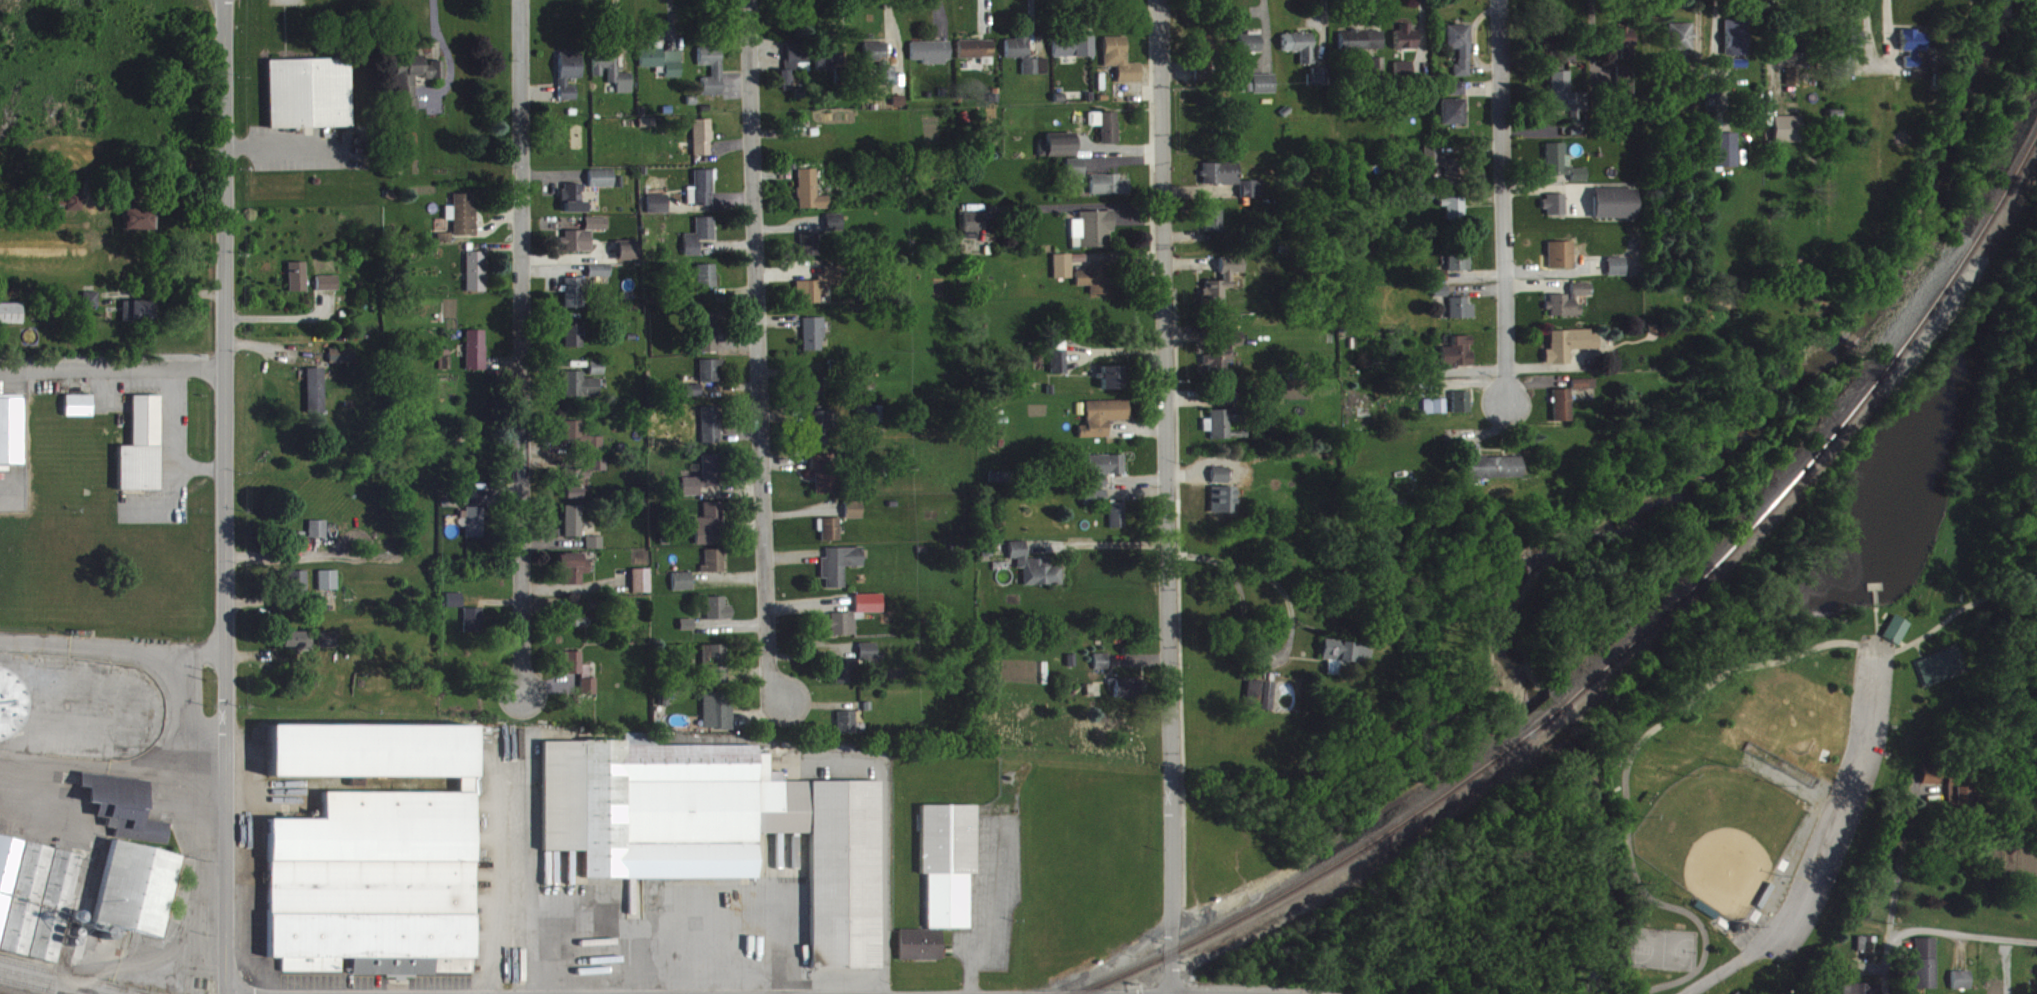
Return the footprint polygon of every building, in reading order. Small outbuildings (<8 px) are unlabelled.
[(1725,63),(1748,64),(1749,28),(1726,27),(1725,63)] [(1692,31),(1670,31),(1671,58),(1693,58),(1692,31)] [(1418,38),(1411,38),(1411,33),(1398,32),(1397,57),(1418,57),(1418,38)] [(1471,33),(1448,33),(1448,57),(1459,57),(1459,73),(1455,73),(1455,84),(1471,84),(1471,33)] [(1634,36),(1614,36),(1614,54),(1623,54),(1623,67),(1635,66),(1634,36)] [(1340,39),(1341,58),(1384,57),(1384,38),(1340,39)] [(1925,38),(1902,39),(1902,59),(1909,59),(1909,65),(1904,65),(1905,75),(1918,75),(1918,59),(1925,59),(1925,38)] [(1262,60),(1261,40),(1240,41),(1240,60),(1262,60)] [(1049,67),(1029,66),(1030,41),(1017,41),(1017,47),(1007,47),(1007,65),(1024,66),(1023,82),(1048,82),(1049,67)] [(1284,59),(1301,59),(1301,72),(1314,72),(1313,41),(1283,41),(1284,59)] [(1219,60),(1217,42),(1199,44),(1201,62),(1219,60)] [(1055,65),(1095,64),(1094,44),(1054,45),(1055,65)] [(1105,74),(1118,74),(1118,90),(1143,90),(1142,71),(1128,71),(1128,45),(1105,45),(1105,74)] [(1793,54),(1774,55),(1774,74),(1806,73),(1806,47),(1793,47),(1793,54)] [(811,79),(810,48),(785,49),(786,99),(795,98),(794,79),(811,79)] [(960,66),(995,66),(995,48),(960,48),(960,66)] [(913,68),(925,68),(925,73),(951,72),(950,49),(912,50),(913,68)] [(866,71),(879,71),(879,90),(897,90),(896,74),(888,74),(888,50),(866,50),(866,71)] [(682,59),(663,59),(663,51),(651,51),(651,57),(641,57),(642,75),(657,75),(658,81),(667,81),(667,85),(682,85),(682,59)] [(818,78),(844,78),(844,52),(825,52),(825,59),(818,59),(818,78)] [(704,104),(724,103),(723,56),(700,56),(700,74),(713,73),(713,85),(703,85),(704,104)] [(594,84),(603,84),(603,77),(609,77),(610,91),(618,91),(618,101),(634,101),(633,81),(617,81),(617,58),(594,58),(594,84)] [(582,86),(583,61),(561,61),(560,108),(577,108),(578,93),(569,93),(569,86),(582,86)] [(445,86),(444,70),(425,70),(425,63),(399,64),(399,119),(417,119),(417,83),(424,83),(424,87),(445,86)] [(1372,89),(1386,89),(1385,65),(1372,66),(1372,89)] [(269,68),(270,136),(352,134),(350,66),(269,68)] [(1619,75),(1620,107),(1635,107),(1634,75),(1619,75)] [(1331,76),(1310,76),(1310,93),(1331,93),(1331,76)] [(1800,93),(1800,77),(1786,77),(1785,92),(1800,93)] [(1571,79),(1553,79),(1554,119),(1572,119),(1572,131),(1584,130),(1583,101),(1572,101),(1571,79)] [(1277,101),(1276,82),(1255,83),(1255,101),(1277,101)] [(1723,89),(1708,89),(1708,104),(1722,104),(1723,89)] [(1466,90),(1451,90),(1451,103),(1466,103),(1466,90)] [(1467,107),(1443,107),(1444,132),(1467,132),(1467,107)] [(1119,151),(1119,120),(1090,120),(1090,134),(1102,134),(1102,151),(1119,151)] [(1774,124),(1774,150),(1802,150),(1802,124),(1774,124)] [(695,163),(713,163),(712,127),(694,127),(695,163)] [(1076,141),(1048,141),(1048,149),(1040,150),(1040,165),(1077,164),(1076,141)] [(1738,141),(1716,141),(1717,175),(1738,175),(1738,141)] [(1574,182),(1574,189),(1589,189),(1588,175),(1567,175),(1566,150),(1547,151),(1548,183),(1574,182)] [(1441,154),(1426,155),(1426,174),(1447,174),(1447,190),(1462,189),(1462,165),(1442,166),(1441,154)] [(1240,170),(1205,171),(1205,192),(1241,191),(1240,170)] [(831,216),(830,203),(819,203),(818,176),(799,177),(800,217),(831,216)] [(590,195),(615,195),(615,177),(590,178),(590,195)] [(1092,182),(1093,202),(1131,202),(1130,187),(1120,188),(1120,182),(1092,182)] [(1266,205),(1265,188),(1242,189),(1242,206),(1266,205)] [(588,221),(588,209),(583,209),(583,192),(564,192),(563,210),(566,210),(566,220),(588,221)] [(1638,196),(1595,196),(1595,226),(1637,226),(1638,196)] [(65,218),(82,219),(82,199),(66,199),(65,218)] [(454,244),(476,243),(475,202),(454,202),(454,214),(446,214),(446,228),(454,228),(454,244)] [(1567,202),(1546,202),(1547,223),(1567,223),(1567,202)] [(649,219),(667,218),(667,203),(649,203),(649,219)] [(1466,205),(1442,206),(1442,214),(1448,214),(1448,227),(1467,227),(1466,205)] [(124,217),(124,238),(152,238),(152,216),(124,217)] [(1207,240),(1225,239),(1224,218),(1206,218),(1207,240)] [(1082,255),(1111,255),(1111,239),(1116,239),(1115,219),(1081,219),(1081,228),(1073,228),(1074,247),(1082,247),(1082,255)] [(984,239),(984,220),(964,221),(964,240),(984,239)] [(828,238),(844,238),(844,222),(828,222),(828,238)] [(608,238),(608,226),(586,225),(586,238),(608,238)] [(715,225),(697,225),(697,247),(715,247),(715,225)] [(567,239),(567,260),(592,259),(592,238),(567,239)] [(821,264),(820,241),(803,242),(803,264),(821,264)] [(699,262),(698,242),(685,242),(686,263),(699,262)] [(616,268),(638,268),(638,249),(617,249),(616,268)] [(1576,276),(1575,249),(1550,250),(1550,276),(1576,276)] [(1472,279),(1472,258),(1450,259),(1450,279),(1472,279)] [(487,260),(467,260),(467,300),(486,300),(487,260)] [(1055,262),(1055,287),(1074,286),(1073,262),(1055,262)] [(1223,266),(1223,289),(1208,289),(1209,297),(1204,297),(1205,311),(1227,310),(1226,296),(1234,296),(1234,281),(1247,281),(1246,265),(1223,266)] [(1627,284),(1626,265),(1609,265),(1609,284),(1627,284)] [(307,299),(307,270),(289,270),(289,299),(307,299)] [(698,272),(698,295),(717,295),(717,272),(698,272)] [(611,273),(589,273),(589,286),(611,285),(611,273)] [(1112,302),(1112,273),(1091,274),(1091,278),(1078,279),(1078,294),(1092,294),(1092,303),(1112,302)] [(822,311),(822,302),(828,301),(827,293),(841,293),(840,274),(826,274),(826,282),(819,282),(819,289),(801,289),(802,312),(822,311)] [(319,299),(339,298),(339,283),(318,284),(319,299)] [(585,286),(566,285),(566,315),(585,315),(585,286)] [(1582,324),(1583,307),(1594,307),(1594,291),(1572,291),(1572,303),(1549,303),(1549,324),(1582,324)] [(1435,304),(1449,305),(1450,295),(1436,294),(1435,304)] [(84,300),(85,315),(100,315),(100,300),(84,300)] [(1469,305),(1451,305),(1452,326),(1476,326),(1475,312),(1469,312),(1469,305)] [(125,330),(157,329),(157,308),(124,309),(125,330)] [(23,311),(0,312),(0,332),(23,331),(23,311)] [(701,360),(720,360),(718,321),(700,321),(701,360)] [(804,325),(805,359),(823,358),(823,347),(827,347),(827,325),(804,325)] [(584,333),(566,333),(566,355),(584,355),(584,333)] [(487,377),(487,338),(467,338),(467,377),(487,377)] [(1552,339),(1552,358),(1547,358),(1548,373),(1571,373),(1571,357),(1600,357),(1600,338),(1552,339)] [(1245,340),(1228,340),(1227,357),(1206,357),(1206,380),(1228,380),(1229,370),(1235,370),(1235,354),(1245,354),(1245,340)] [(1473,343),(1452,344),(1452,353),(1443,353),(1444,374),(1473,373),(1472,353),(1474,353),(1473,343)] [(1068,381),(1067,350),(1054,351),(1055,381),(1068,381)] [(356,370),(356,356),(330,357),(330,370),(356,370)] [(725,367),(701,368),(701,390),(720,390),(720,382),(725,382),(725,367)] [(591,383),(604,382),(604,369),(591,370),(591,383)] [(1104,397),(1124,397),(1123,374),(1103,374),(1104,397)] [(308,421),(326,421),(326,376),(308,376),(308,421)] [(567,404),(601,405),(601,386),(584,386),(584,379),(567,379),(567,404)] [(826,406),(825,383),(805,384),(806,406),(826,406)] [(1596,387),(1574,387),(1574,398),(1597,397),(1596,387)] [(703,404),(703,393),(686,392),(686,403),(703,404)] [(1237,413),(1237,397),(1220,396),(1219,413),(1237,413)] [(1571,397),(1554,398),(1555,429),(1572,429),(1571,397)] [(1471,400),(1454,400),(1454,421),(1471,420),(1471,400)] [(93,403),(66,403),(66,424),(93,424),(93,403)] [(161,498),(161,404),(133,404),(133,454),(120,454),(119,498),(161,498)] [(24,472),(23,406),(0,407),(0,472),(24,472)] [(1447,407),(1425,407),(1425,422),(1447,421),(1447,407)] [(1088,409),(1088,433),(1080,433),(1081,446),(1110,445),(1109,428),(1130,428),(1130,408),(1088,409)] [(885,413),(859,413),(858,430),(885,431),(885,413)] [(722,450),(722,415),(703,415),(703,451),(722,450)] [(1232,446),(1231,430),(1241,430),(1240,417),(1212,418),(1212,427),(1204,427),(1205,439),(1212,439),(1212,447),(1232,446)] [(811,454),(834,453),(833,419),(811,419),(811,454)] [(585,428),(565,429),(566,458),(605,457),(604,444),(585,445),(585,428)] [(722,462),(704,463),(704,494),(723,494),(722,462)] [(818,501),(837,501),(836,462),(812,462),(812,480),(817,479),(818,501)] [(1125,482),(1125,462),(1085,463),(1087,512),(1107,512),(1107,482),(1125,482)] [(1522,464),(1466,465),(1467,487),(1522,486),(1522,464)] [(566,507),(583,506),(583,485),(591,485),(591,479),(608,479),(608,466),(590,466),(590,474),(565,475),(566,507)] [(1231,475),(1214,475),(1214,491),(1230,491),(1231,475)] [(1008,480),(991,481),(991,491),(1008,490),(1008,480)] [(701,503),(701,485),(683,486),(684,504),(701,503)] [(1237,521),(1238,495),(1214,494),(1213,521),(1237,521)] [(864,527),(864,509),(847,509),(847,527),(864,527)] [(698,553),(725,552),(723,510),(705,511),(705,525),(697,526),(698,553)] [(1111,511),(1111,536),(1126,536),(1126,511),(1111,511)] [(567,545),(583,544),(583,513),(566,513),(567,545)] [(484,515),(468,515),(467,545),(484,545),(484,515)] [(823,548),(841,549),(841,526),(823,526),(823,548)] [(328,529),(311,529),(311,545),(328,546),(328,529)] [(306,559),(306,540),(292,539),(291,559),(306,559)] [(604,557),(604,545),(588,545),(588,557),(604,557)] [(1011,550),(1011,567),(1019,566),(1019,576),(1025,576),(1026,593),(1064,592),(1064,574),(1053,575),(1053,567),(1028,567),(1028,549),(1011,550)] [(846,596),(847,575),(865,575),(865,556),(828,555),(827,566),(823,566),(823,586),(828,586),(828,596),(846,596)] [(705,581),(726,580),(725,557),(704,558),(705,581)] [(584,561),(563,561),(563,592),(584,591),(584,582),(591,581),(591,566),(584,566),(584,561)] [(651,576),(633,577),(634,601),(652,601),(651,576)] [(308,578),(290,579),(290,601),(308,601),(308,578)] [(339,578),(320,579),(320,599),(339,598),(339,578)] [(674,581),(674,599),(694,598),(693,580),(674,581)] [(464,601),(449,601),(449,615),(464,615),(464,601)] [(884,602),(856,603),(857,621),(884,620),(884,602)] [(733,613),(727,614),(726,604),(707,605),(707,628),(733,628),(733,613)] [(484,616),(465,616),(466,641),(484,640),(484,616)] [(584,616),(567,616),(567,634),(590,635),(590,625),(584,625),(584,616)] [(857,643),(857,621),(832,621),(832,643),(857,643)] [(1912,630),(1894,623),(1885,646),(1903,653),(1912,630)] [(681,627),(682,639),(696,638),(696,627),(681,627)] [(306,639),(283,640),(284,655),(292,655),(293,659),(306,659),(306,639)] [(341,639),(318,640),(318,655),(341,655),(341,639)] [(878,650),(861,651),(861,667),(879,667),(878,650)] [(1323,668),(1328,668),(1328,682),(1339,683),(1340,670),(1370,671),(1371,652),(1323,650),(1323,668)] [(727,692),(728,653),(707,652),(706,691),(727,692)] [(1930,696),(1970,679),(1960,654),(1920,671),(1930,696)] [(559,682),(580,682),(580,703),(599,703),(599,686),(590,686),(590,673),(583,673),(583,659),(560,659),(559,682)] [(1110,661),(1096,661),(1097,679),(1110,679),(1110,661)] [(837,691),(859,691),(859,668),(837,668),(837,691)] [(1137,686),(1116,687),(1117,706),(1137,705),(1137,686)] [(1273,719),(1277,692),(1250,687),(1246,715),(1273,719)] [(734,736),(735,700),(705,700),(704,736),(734,736)] [(838,719),(838,741),(858,741),(857,719),(838,719)] [(474,733),(270,734),(270,785),(460,785),(460,800),(324,800),(324,827),(269,827),(270,966),(283,966),(283,980),(342,980),(342,967),(350,967),(350,982),(474,982),(474,733)] [(880,789),(771,790),(770,762),(758,762),(758,754),(656,754),(656,741),(625,741),(625,749),(543,749),(544,859),(584,859),(585,887),(759,886),(758,841),(811,841),(811,977),(881,976),(880,789)] [(1922,792),(1941,792),(1942,774),(1922,774),(1922,792)] [(1973,813),(1974,780),(1956,780),(1955,813),(1973,813)] [(150,788),(82,781),(80,795),(89,796),(88,810),(98,811),(96,824),(108,826),(107,835),(117,836),(116,847),(169,852),(171,831),(146,828),(150,788)] [(976,813),(921,813),(922,881),(928,881),(928,936),(971,936),(970,882),(977,882),(976,813)] [(0,957),(24,849),(0,844),(0,957)] [(179,863),(111,849),(94,933),(80,930),(79,937),(115,944),(116,936),(162,946),(179,863)] [(3,959),(30,964),(29,965),(60,971),(81,863),(55,857),(55,856),(24,850),(3,959)] [(942,937),(900,938),(901,968),(943,968),(942,937)] [(1877,945),(1859,945),(1859,960),(1865,960),(1865,969),(1877,968),(1877,945)] [(1915,946),(1916,993),(1937,993),(1936,946),(1915,946)] [(1972,979),(1953,979),(1954,993),(1972,993),(1972,979)]
